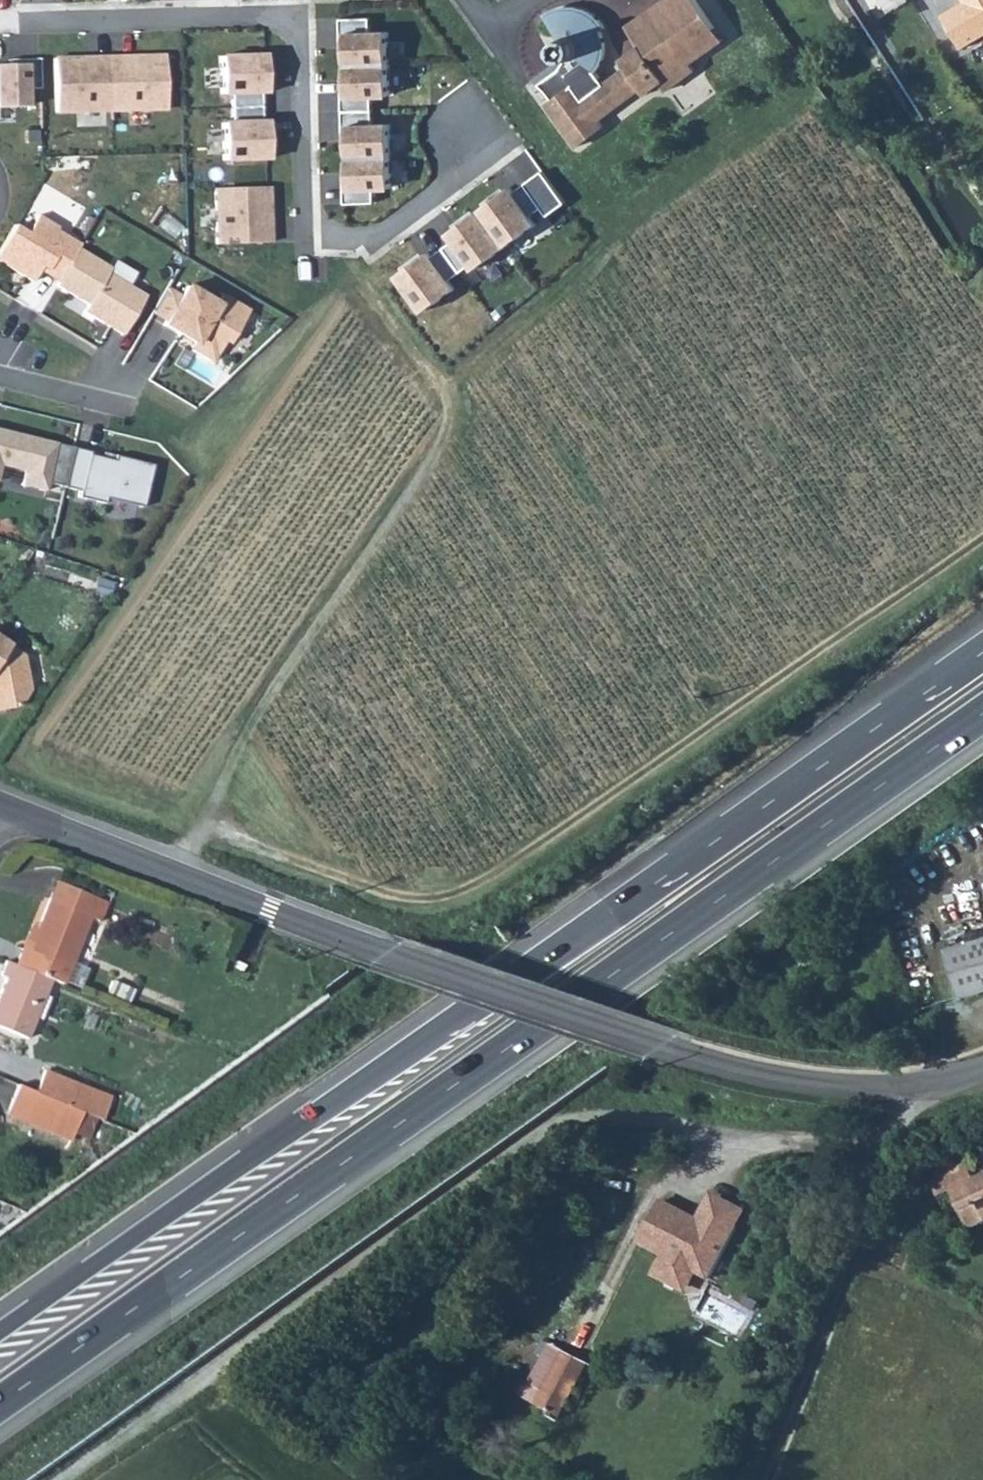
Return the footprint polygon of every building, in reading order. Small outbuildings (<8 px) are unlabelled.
[(691,0),(667,0),(625,29),(639,48),(620,60),(625,68),(602,84),(593,71),(600,59),(601,50),(598,33),(603,31),(598,23),(586,13),(572,8),(557,9),(543,16),(559,37),(554,44),(553,50),(556,57),(562,60),(560,67),(536,83),(544,88),(550,97),(544,102),(574,144),(600,126),(596,120),(640,89),(644,95),(660,84),(663,88),(691,69),(689,64),(720,43),(691,0)] [(967,2),(944,15),(964,48),(982,37),(982,0),(965,0),(967,2)] [(371,18),(342,19),(343,49),(347,48),(348,66),(391,65),(391,30),(371,31),(371,18)] [(166,55),(115,56),(116,113),(168,112),(166,55)] [(115,56),(56,57),(57,114),(116,113),(115,56)] [(271,57),(223,59),(224,96),(231,96),(231,110),(260,109),(259,96),(272,96),(271,57)] [(0,66),(0,109),(28,108),(27,89),(38,89),(37,59),(10,60),(10,66),(0,66)] [(344,84),(345,112),(373,111),(373,100),(392,99),(391,65),(348,66),(348,84),(344,84)] [(206,87),(219,88),(220,68),(207,68),(206,87)] [(225,123),(226,162),(274,160),(273,122),(260,122),(260,109),(231,110),(231,123),(225,123)] [(373,111),(345,112),(344,142),(348,142),(349,160),(392,159),(392,124),(372,124),(373,111)] [(206,130),(208,155),(222,153),(220,129),(206,130)] [(345,178),(346,206),(374,205),(374,194),(393,193),(392,159),(349,160),(349,178),(345,178)] [(512,187),(482,210),(511,248),(542,225),(534,215),(544,207),(527,184),(516,192),(512,187)] [(271,186),(215,189),(218,246),(273,244),(271,186)] [(511,248),(482,210),(452,232),(456,237),(445,246),(462,269),(472,261),(480,271),(511,248)] [(75,248),(78,244),(54,229),(56,227),(36,214),(25,232),(12,224),(0,245),(0,263),(30,281),(36,271),(39,266),(45,270),(49,264),(61,272),(75,248)] [(430,248),(399,271),(428,310),(459,287),(451,276),(462,269),(445,246),(434,254),(430,248)] [(108,268),(75,248),(61,272),(55,282),(53,285),(85,304),(81,311),(120,334),(143,295),(127,286),(105,273),(108,268)] [(108,268),(105,273),(127,286),(134,273),(113,260),(108,268)] [(39,266),(36,271),(55,282),(61,272),(49,264),(45,270),(39,266)] [(163,320),(160,324),(177,334),(179,329),(194,338),(191,343),(189,348),(209,360),(221,340),(226,342),(245,310),(220,295),(215,304),(184,285),(177,296),(163,320)] [(177,296),(164,288),(150,313),(163,320),(177,296)] [(179,329),(177,334),(191,343),(194,338),(179,329)] [(0,430),(0,465),(23,471),(19,485),(42,491),(44,483),(60,486),(69,447),(52,443),(52,447),(33,442),(34,439),(0,430)] [(87,452),(69,447),(60,486),(60,487),(76,491),(75,497),(101,504),(102,498),(139,508),(150,464),(112,455),(110,460),(99,457),(87,454),(87,452)] [(14,558),(21,563),(30,549),(24,544),(14,558)] [(14,706),(25,688),(19,654),(0,641),(0,708),(14,706)] [(12,964),(48,979),(61,984),(68,966),(90,916),(98,919),(106,902),(53,881),(35,925),(25,948),(19,946),(12,964)] [(19,946),(25,948),(35,925),(29,923),(19,946)] [(945,951),(959,999),(982,992),(982,940),(945,951)] [(240,959),(252,964),(255,956),(243,952),(240,959)] [(0,970),(0,976),(4,977),(0,986),(0,1027),(24,1037),(48,979),(12,964),(4,961),(0,970)] [(68,966),(61,984),(77,991),(85,973),(68,966)] [(33,1094),(82,1114),(98,1121),(108,1098),(109,1095),(44,1069),(33,1094)] [(17,1088),(6,1115),(71,1141),(82,1114),(33,1094),(17,1088)] [(98,1121),(113,1127),(123,1104),(108,1098),(98,1121)] [(976,1204),(982,1219),(982,1174),(974,1178),(967,1163),(956,1168),(953,1161),(932,1171),(935,1177),(931,1179),(939,1196),(950,1190),(960,1212),(976,1204)] [(660,1201),(638,1241),(664,1255),(657,1268),(659,1275),(679,1285),(685,1283),(690,1271),(717,1280),(750,1210),(714,1193),(700,1222),(660,1201)] [(968,1228),(982,1221),(982,1219),(976,1204),(960,1212),(968,1228)] [(535,1403),(557,1415),(585,1363),(562,1351),(535,1403)]
